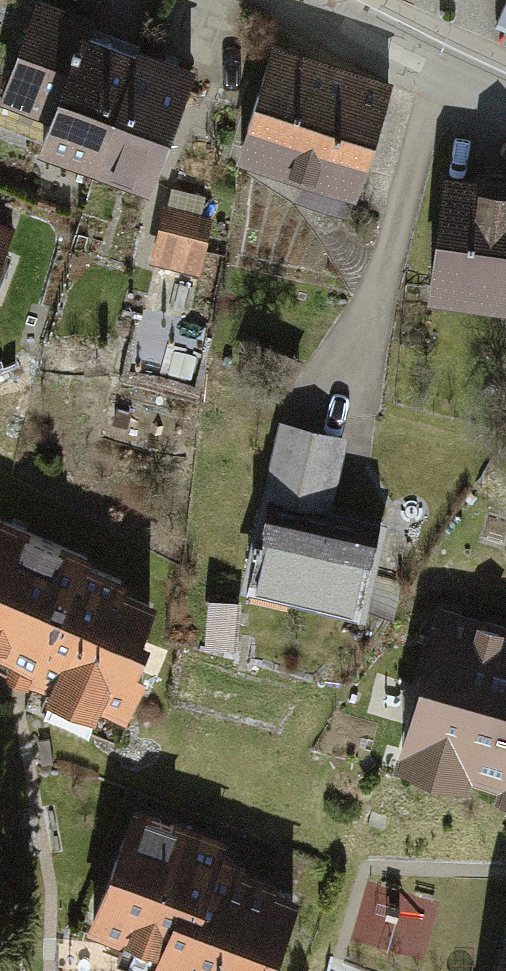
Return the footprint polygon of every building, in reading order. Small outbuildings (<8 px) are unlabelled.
[(94,21),(42,2),(4,106),(55,125),(44,155),(96,174),(141,53),(89,34),(94,21)] [(141,53),(96,174),(148,193),(193,72),(141,53)] [(396,90),(274,53),(240,164),(306,183),(300,203),(341,215),(347,196),(362,200),(396,90)] [(448,179),(433,303),(505,312),(505,186),(448,179)] [(206,197),(175,189),(156,263),(202,275),(217,221),(201,217),(206,197)] [(0,223),(0,276),(17,229),(0,223)] [(354,444),(286,430),(249,600),(374,627),(392,541),(336,529),(354,444)] [(0,524),(0,656),(68,685),(56,711),(107,733),(112,721),(138,732),(171,656),(152,648),(168,612),(131,596),(134,590),(99,575),(102,567),(0,524)] [(245,608),(212,609),(214,660),(246,659),(245,608)] [(403,782),(481,804),(483,795),(505,801),(505,630),(451,614),(403,782)] [(80,931),(164,961),(161,970),(283,970),(308,900),(253,881),(257,870),(228,860),(234,844),(125,805),(80,931)]
